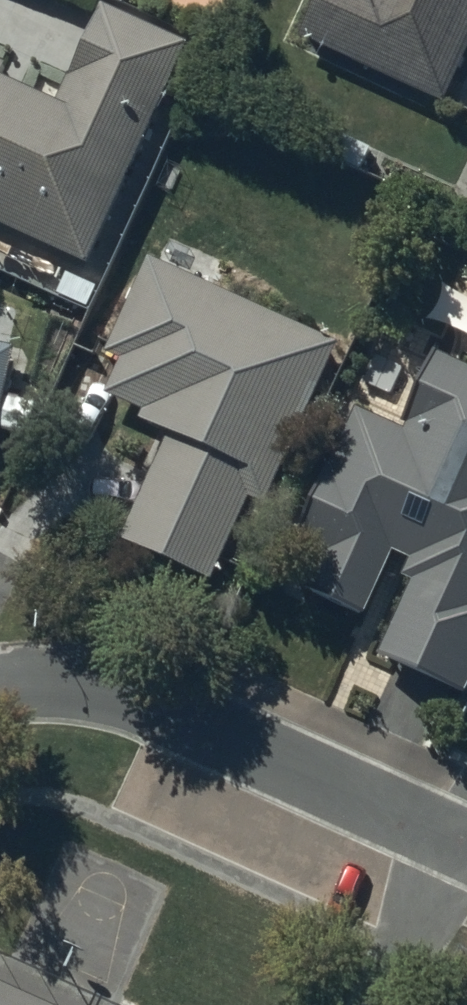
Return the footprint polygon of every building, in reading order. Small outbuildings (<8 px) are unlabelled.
[(466,39),(466,0),(318,0),(303,36),(443,95),(466,39)] [(107,14),(63,112),(5,86),(11,72),(0,66),(0,229),(95,271),(194,53),(107,14)] [(337,347),(150,261),(110,348),(123,354),(107,390),(143,407),(140,414),(169,428),(118,537),(215,582),(253,499),(265,505),(337,347)] [(435,352),(400,429),(357,410),(303,530),(329,542),(311,581),(366,605),(392,545),(414,555),(406,574),(414,577),(382,648),(466,686),(466,367),(435,352)] [(14,358),(0,355),(0,424),(14,358)]
